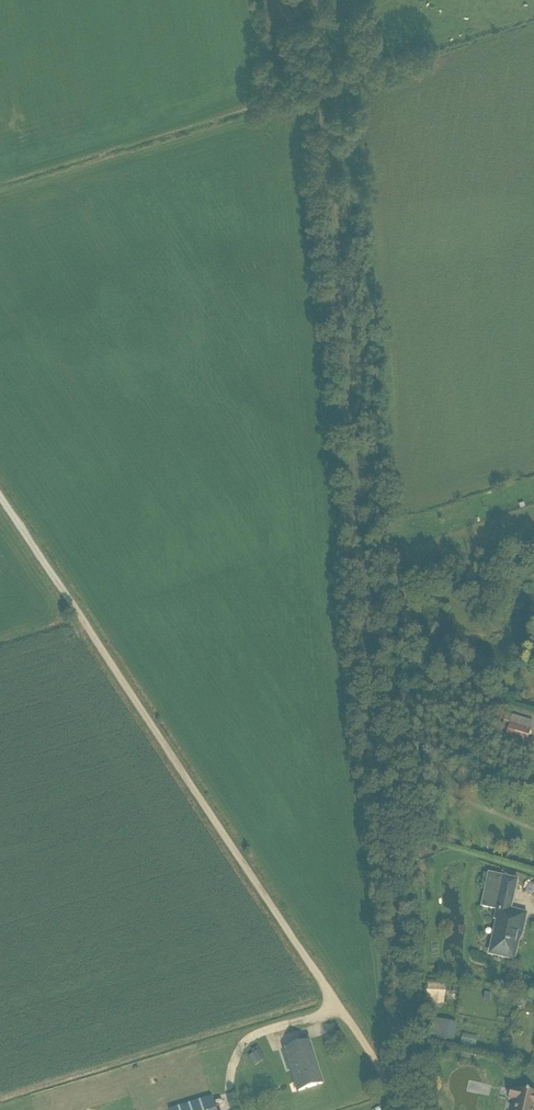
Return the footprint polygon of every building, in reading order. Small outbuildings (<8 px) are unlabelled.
[(499,552),(500,561),(513,564),(513,549),(499,552)] [(533,722),(506,714),(499,738),(533,749),(533,746),(533,741),(528,739),(533,722)] [(469,730),(491,736),(494,736),(497,729),(472,721),(469,730)] [(488,957),(515,963),(520,944),(523,937),(528,914),(512,910),(518,881),(488,875),(481,909),(495,912),(493,922),(495,922),(488,957)] [(518,1009),(525,1007),(522,999),(516,1001),(518,1009)] [(434,1038),(447,1041),(450,1023),(432,1019),(434,1038)] [(282,1048),(295,1044),(292,1034),(279,1038),(282,1048)] [(297,1092),(322,1084),(309,1042),(283,1050),(294,1083),(289,1085),(292,1093),(296,1092),(297,1092)] [(254,1066),(265,1059),(259,1050),(249,1057),(254,1066)] [(269,1101),(276,1100),(273,1088),(265,1090),(267,1101),(268,1100),(269,1101)] [(510,1091),(508,1102),(517,1103),(515,1109),(533,1109),(533,1096),(510,1091)] [(212,1097),(169,1109),(216,1109),(212,1097)] [(286,1098),(279,1100),(282,1107),(283,1109),(290,1109),(286,1098)]
